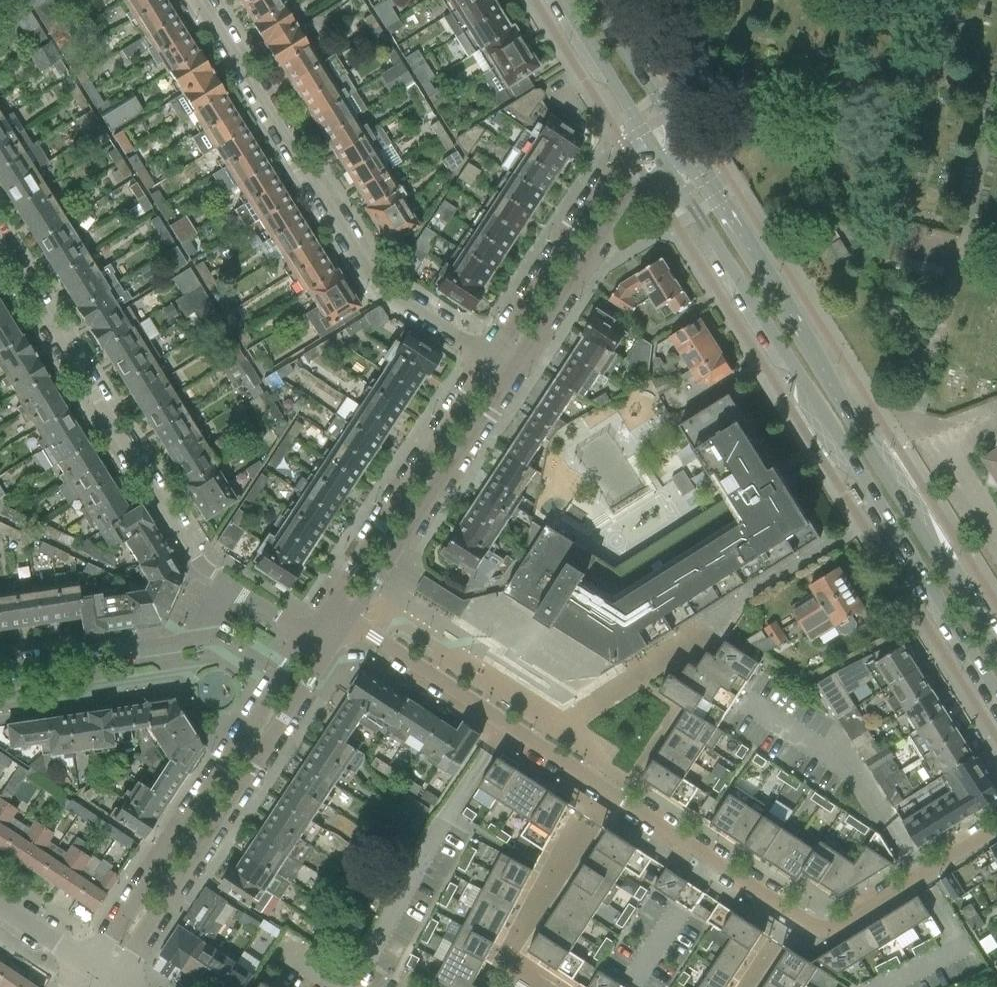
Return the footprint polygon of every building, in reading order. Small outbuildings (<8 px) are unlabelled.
[(19,10),(26,5),(23,0),(13,0),(19,10)] [(33,9),(45,1),(45,0),(44,0),(27,0),(33,9)] [(33,9),(43,25),(60,14),(51,0),(47,0),(45,1),(33,9)] [(130,22),(164,0),(125,0),(122,2),(129,12),(125,14),(130,22)] [(138,27),(144,37),(175,18),(164,0),(130,22),(134,29),(138,27)] [(254,24),(285,4),(292,0),(253,0),(243,6),(254,24)] [(361,0),(349,0),(355,10),(364,5),(361,0)] [(442,19),(454,38),(497,11),(491,0),(472,0),(454,11),(442,19)] [(454,11),(472,0),(447,0),(454,11)] [(374,8),(372,9),(384,28),(397,20),(386,1),(374,8)] [(264,44),(265,46),(300,24),(298,22),(294,14),(290,16),(284,7),(286,5),(285,4),(254,24),(252,25),(264,44)] [(497,11),(454,38),(466,57),(474,52),(481,48),(509,30),(497,11)] [(24,17),(32,31),(40,26),(31,13),(24,17)] [(362,19),(371,33),(380,28),(371,14),(362,19)] [(60,16),(44,26),(51,37),(66,27),(60,16)] [(144,37),(121,51),(128,62),(147,50),(152,57),(186,36),(175,18),(144,37)] [(397,20),(384,28),(389,35),(390,35),(402,27),(397,20)] [(278,67),(280,65),(311,46),(310,45),(308,46),(302,37),(306,34),(301,26),(300,24),(265,46),(278,67)] [(40,26),(32,31),(40,44),(48,39),(40,26)] [(380,28),(371,33),(378,45),(387,40),(380,28)] [(509,30),(481,48),(494,67),(525,47),(513,28),(509,30)] [(160,63),(166,73),(197,54),(186,36),(152,57),(157,65),(160,63)] [(49,43),(33,53),(44,70),(60,60),(50,43),(49,43)] [(59,49),(58,50),(66,63),(73,58),(65,45),(59,49)] [(280,65),(291,83),(326,62),(321,54),(317,56),(311,46),(280,65)] [(489,70),(480,76),(492,95),(493,109),(502,104),(514,96),(531,86),(525,76),(538,68),(525,47),(494,67),(489,70)] [(393,50),(386,55),(394,68),(401,63),(393,50)] [(404,58),(403,59),(408,66),(421,57),(417,50),(404,58)] [(171,85),(177,95),(212,73),(199,53),(197,54),(166,73),(167,74),(168,73),(174,83),(171,85)] [(326,62),(291,83),(302,101),(333,82),(333,81),(344,74),(345,73),(334,55),(325,61),(326,62)] [(73,58),(66,63),(75,79),(83,74),(73,58)] [(61,60),(53,65),(61,77),(68,72),(61,60)] [(392,94),(412,81),(401,63),(394,68),(381,76),(392,94)] [(178,96),(167,103),(179,121),(191,114),(192,115),(223,95),(225,94),(213,75),(212,73),(177,95),(178,96)] [(333,82),(302,101),(313,119),(347,97),(347,96),(354,92),(355,91),(344,74),(333,81),(333,82)] [(77,82),(87,98),(88,97),(95,93),(85,77),(77,82)] [(65,85),(74,99),(82,94),(73,81),(65,85)] [(415,86),(408,90),(416,103),(423,99),(415,86)] [(427,97),(433,106),(446,97),(441,88),(427,97)] [(498,112),(525,130),(566,157),(569,159),(582,139),(581,139),(581,134),(579,129),(574,129),(570,131),(545,115),(538,105),(545,97),(544,92),(539,89),(534,90),(498,112)] [(95,93),(88,97),(96,109),(104,104),(97,92),(95,93)] [(313,119),(324,136),(355,117),(366,110),(355,93),(347,97),(313,119)] [(82,94),(74,99),(82,111),(89,107),(82,94)] [(194,127),(199,134),(234,113),(223,95),(192,115),(198,124),(194,127)] [(131,96),(99,117),(109,133),(141,112),(131,96)] [(446,97),(433,106),(437,113),(451,104),(446,97)] [(423,99),(416,103),(424,116),(431,112),(423,99)] [(91,111),(75,121),(85,137),(93,132),(101,127),(91,111)] [(199,134),(191,139),(202,156),(213,149),(214,150),(245,131),(234,113),(199,134)] [(18,134),(23,131),(12,114),(4,119),(0,121),(0,145),(18,134)] [(324,136),(335,154),(370,133),(365,125),(361,127),(355,117),(324,136)] [(437,121),(430,126),(438,139),(445,135),(437,121)] [(455,138),(455,141),(465,157),(483,129),(476,125),(455,138)] [(101,127),(93,132),(101,145),(109,140),(101,127)] [(379,127),(370,133),(335,154),(346,172),(377,153),(390,144),(379,127)] [(525,130),(512,149),(553,176),(566,157),(525,130)] [(25,153),(33,148),(23,131),(18,134),(0,145),(0,168),(25,153)] [(121,131),(113,136),(119,146),(127,141),(121,131)] [(221,169),(221,170),(256,148),(245,131),(214,150),(220,160),(217,162),(221,169)] [(445,135),(438,139),(446,152),(453,147),(445,135)] [(4,189),(39,167),(47,163),(37,146),(33,148),(25,153),(0,168),(0,183),(4,189)] [(114,148),(107,153),(115,167),(123,162),(114,148)] [(221,169),(212,175),(223,193),(236,185),(267,166),(256,148),(221,170),(221,169)] [(500,168),(507,172),(510,174),(541,195),(553,176),(512,149),(500,168)] [(440,161),(446,170),(447,170),(461,159),(456,151),(440,161)] [(346,172),(357,190),(392,168),(387,161),(384,163),(377,153),(346,172)] [(135,155),(127,160),(135,172),(143,167),(135,155)] [(447,170),(446,170),(451,179),(462,162),(461,159),(447,170)] [(123,162),(115,167),(123,179),(130,174),(123,162)] [(467,164),(463,170),(476,179),(480,173),(467,164)] [(267,166),(236,185),(242,195),(238,198),(242,205),(243,206),(244,205),(247,203),(278,184),(267,166)] [(4,189),(14,206),(46,187),(40,177),(44,175),(39,167),(4,189)] [(143,167),(135,172),(142,184),(150,179),(143,167)] [(357,190),(368,207),(399,188),(393,178),(396,176),(392,168),(357,190)] [(476,179),(463,170),(457,179),(470,188),(476,179)] [(510,174),(497,193),(529,213),(541,195),(510,174)] [(129,187),(137,200),(145,196),(136,182),(129,187)] [(242,205),(233,211),(244,229),(258,221),(289,201),(278,184),(247,203),(244,205),(243,206),(242,205)] [(14,206),(25,223),(61,201),(56,194),(52,196),(46,187),(14,206)] [(365,209),(376,228),(408,208),(401,197),(404,196),(399,188),(368,207),(365,209)] [(157,190),(149,195),(158,209),(166,204),(157,190)] [(497,193),(485,212),(516,232),(529,213),(497,193)] [(145,196),(137,200),(145,213),(153,208),(145,196)] [(25,223),(36,240),(67,221),(61,211),(65,209),(61,201),(25,223)] [(261,233),(265,241),(300,219),(289,201),(258,221),(264,231),(261,233)] [(443,201),(438,208),(451,216),(456,209),(443,201)] [(166,204),(158,209),(165,221),(173,216),(166,204)] [(408,208),(376,228),(388,246),(422,225),(417,217),(414,218),(408,208)] [(438,208),(433,216),(446,224),(451,216),(438,208)] [(485,212),(473,231),(504,251),(516,232),(485,212)] [(149,221),(158,234),(166,230),(157,216),(149,221)] [(273,246),(280,256),(311,237),(300,219),(265,241),(270,248),(273,246)] [(36,240),(46,257),(81,235),(77,227),(73,230),(67,221),(36,240)] [(172,231),(180,245),(188,240),(179,226),(172,231)] [(166,230),(158,234),(166,247),(173,242),(166,230)] [(473,231),(461,249),(492,270),(504,251),(473,231)] [(46,257),(57,274),(88,255),(82,245),(86,243),(81,235),(46,257)] [(283,269),(287,276),(322,255),(311,237),(280,256),(287,267),(283,269)] [(418,239),(414,246),(426,254),(430,248),(418,239)] [(828,247),(838,264),(851,256),(841,239),(828,247)] [(188,240),(180,245),(187,257),(188,256),(195,252),(188,240)] [(426,254),(414,246),(408,254),(421,263),(426,254)] [(457,247),(445,266),(479,289),(492,270),(457,247)] [(170,255),(179,269),(187,264),(178,250),(170,255)] [(57,274),(67,291),(102,269),(98,262),(94,264),(88,255),(57,274)] [(296,282),(302,292),(333,272),(322,255),(287,276),(292,284),(296,282)] [(610,301),(621,309),(629,319),(637,307),(650,299),(657,310),(667,303),(674,315),(678,312),(681,313),(687,309),(688,306),(691,304),(662,259),(620,286),(618,290),(617,289),(610,301)] [(202,262),(194,267),(202,280),(210,275),(202,262)] [(102,269),(67,291),(78,308),(109,289),(118,283),(112,274),(114,273),(109,265),(102,269)] [(479,289),(445,266),(440,275),(444,277),(436,290),(457,303),(457,309),(459,313),(464,313),(466,312),(468,311),(469,312),(483,291),(479,289)] [(189,267),(171,279),(182,296),(183,295),(184,296),(186,295),(201,285),(189,267)] [(310,299),(316,308),(348,289),(336,270),(333,272),(302,292),(307,300),(310,299)] [(210,275),(202,280),(209,292),(217,287),(210,275)] [(78,308),(76,309),(87,327),(88,329),(124,307),(132,302),(126,291),(123,293),(118,283),(109,289),(78,308)] [(182,296),(174,301),(184,318),(193,312),(194,313),(212,302),(202,286),(201,285),(186,295),(184,296),(183,295),(182,296)] [(315,308),(303,316),(317,338),(318,340),(360,314),(359,314),(358,313),(356,309),(358,308),(360,308),(359,307),(348,289),(316,308),(315,308)] [(224,297),(215,303),(224,316),(232,311),(224,297)] [(124,307),(88,329),(89,331),(101,349),(102,348),(138,326),(128,310),(136,305),(135,302),(127,308),(125,309),(124,307)] [(194,313),(205,331),(223,319),(212,302),(194,313)] [(10,321),(0,305),(0,327),(10,321)] [(170,305),(163,309),(169,318),(176,314),(170,305)] [(356,322),(361,330),(364,335),(386,321),(386,318),(381,309),(379,308),(356,322)] [(232,311),(224,316),(232,329),(240,324),(232,311)] [(582,337),(586,339),(612,356),(613,354),(615,355),(616,353),(615,352),(625,336),(627,337),(629,334),(611,321),(611,316),(609,312),(604,312),(599,314),(598,313),(582,337)] [(669,338),(681,357),(711,337),(700,319),(669,338)] [(20,338),(10,321),(0,327),(0,350),(20,338)] [(361,330),(356,322),(344,330),(349,337),(361,330)] [(223,324),(217,328),(224,341),(231,336),(223,324)] [(102,348),(113,365),(148,343),(138,326),(102,348)] [(243,328),(235,333),(243,346),(250,341),(243,328)] [(394,344),(389,352),(423,374),(427,376),(440,356),(439,355),(439,350),(437,346),(432,346),(428,348),(406,334),(398,346),(394,344)] [(231,336),(224,341),(232,354),(239,350),(239,349),(231,336)] [(34,357),(33,355),(22,337),(20,338),(0,350),(0,378),(34,357)] [(689,370),(691,373),(722,354),(711,337),(681,357),(689,370)] [(329,338),(314,347),(318,354),(319,355),(334,346),(329,338)] [(586,339),(574,357),(600,375),(612,356),(586,339)] [(623,362),(646,377),(650,347),(638,339),(623,362)] [(148,343),(113,365),(123,382),(155,362),(154,361),(158,359),(153,350),(148,343)] [(314,347),(301,355),(306,363),(319,355),(318,354),(314,347)] [(234,358),(220,367),(230,384),(238,379),(239,378),(245,375),(253,387),(258,385),(261,383),(245,357),(244,358),(241,354),(239,350),(232,354),(235,358),(234,358)] [(387,364),(382,372),(412,391),(423,374),(389,352),(383,361),(387,364)] [(689,370),(680,376),(683,382),(693,376),(697,383),(710,386),(716,382),(733,372),(722,354),(691,373),(689,370)] [(0,378),(0,379),(1,381),(5,388),(9,386),(15,395),(13,396),(14,397),(46,378),(47,377),(36,359),(34,357),(0,378)] [(260,357),(253,362),(261,375),(269,370),(260,357)] [(574,357),(558,382),(576,394),(585,399),(600,375),(574,357)] [(655,357),(653,372),(657,369),(663,366),(664,365),(660,359),(655,357)] [(664,365),(663,366),(668,375),(676,370),(671,361),(664,365)] [(123,382),(134,398),(169,377),(164,368),(160,371),(155,362),(123,382)] [(288,363),(274,372),(278,379),(280,379),(293,371),(288,363)] [(274,372),(263,379),(268,386),(280,379),(278,379),(274,372)] [(371,379),(366,387),(400,409),(412,391),(382,372),(376,382),(371,379)] [(245,375),(239,378),(253,399),(258,396),(263,393),(258,385),(253,387),(245,375)] [(134,398),(144,415),(175,396),(169,386),(173,384),(169,377),(134,398)] [(16,408),(21,416),(56,395),(46,378),(14,397),(20,406),(16,408)] [(238,379),(230,384),(234,389),(241,385),(238,379)] [(576,394),(558,382),(535,417),(553,429),(576,394)] [(365,397),(359,407),(389,426),(400,409),(366,387),(361,394),(365,397)] [(263,393),(258,396),(267,410),(274,406),(266,392),(263,393)] [(175,396),(144,415),(155,432),(190,410),(185,403),(179,393),(175,396)] [(618,665),(820,538),(730,394),(680,426),(726,499),(615,568),(548,525),(530,553),(505,593),(538,614),(536,617),(553,628),(555,625),(618,665)] [(606,394),(589,402),(599,408),(610,402),(606,394)] [(29,421),(35,431),(67,411),(56,395),(21,416),(25,424),(29,421)] [(355,404),(343,421),(377,444),(389,426),(355,404)] [(274,406),(267,410),(274,422),(282,417),(274,406)] [(155,432),(165,449),(196,430),(191,420),(195,418),(190,410),(155,432)] [(37,443),(42,450),(77,428),(67,411),(35,431),(41,440),(37,443)] [(335,416),(323,433),(336,442),(340,444),(366,461),(377,444),(343,421),(335,416)] [(295,421),(286,435),(294,440),(303,426),(295,421)] [(517,444),(510,455),(529,467),(530,465),(537,455),(544,444),(551,433),(549,432),(532,421),(517,444)] [(284,422),(271,430),(276,439),(286,425),(284,422)] [(50,455),(56,465),(88,445),(77,428),(42,450),(46,457),(50,455)] [(165,449),(176,466),(211,444),(206,437),(202,439),(196,430),(165,449)] [(283,440),(275,452),(283,457),(294,440),(286,435),(283,440)] [(994,453),(984,459),(990,469),(987,485),(996,488),(996,440),(994,453)] [(336,442),(325,459),(355,479),(366,461),(340,444),(336,442)] [(176,466),(186,483),(217,463),(211,454),(215,452),(211,444),(176,466)] [(58,476),(63,484),(98,462),(88,445),(56,465),(62,474),(58,476)] [(275,452),(267,464),(274,469),(283,457),(275,452)] [(510,455),(494,480),(524,499),(525,497),(522,495),(536,472),(529,467),(510,455)] [(314,467),(309,474),(343,496),(355,479),(325,459),(318,470),(314,467)] [(258,461),(244,470),(251,480),(261,465),(258,461)] [(63,484),(57,487),(67,504),(77,498),(109,479),(98,462),(63,484)] [(183,485),(193,502),(225,483),(219,473),(223,471),(218,463),(217,463),(186,483),(183,485)] [(684,470),(671,477),(682,496),(695,488),(684,470)] [(260,474),(252,486),(260,492),(268,479),(260,474)] [(300,478),(293,488),(298,491),(302,494),(332,514),(343,496),(309,474),(305,481),(300,478)] [(79,510),(84,518),(119,496),(109,479),(77,498),(83,508),(79,510)] [(225,483),(193,502),(205,520),(222,510),(236,501),(240,498),(234,490),(229,480),(225,483)] [(494,480),(482,497),(517,520),(523,511),(518,508),(524,499),(494,480)] [(252,486),(244,499),(251,505),(260,492),(252,486)] [(302,494),(291,512),(320,531),(332,514),(302,494)] [(92,523),(98,532),(130,513),(119,496),(84,518),(88,525),(92,523)] [(517,520),(482,497),(471,515),(501,535),(507,525),(512,529),(517,520)] [(0,512),(0,515),(12,521),(16,514),(17,513),(3,506),(0,512)] [(108,526),(104,529),(105,530),(110,539),(114,536),(119,544),(123,541),(151,524),(139,506),(130,513),(108,526)] [(238,509),(230,522),(237,526),(245,514),(238,509)] [(286,519),(279,529),(309,549),(320,531),(291,512),(286,509),(281,517),(286,519)] [(16,514),(12,521),(26,527),(30,519),(17,513),(16,514)] [(526,514),(520,523),(529,529),(531,517),(526,514)] [(471,515),(459,533),(494,556),(500,547),(495,544),(501,535),(471,515)] [(237,526),(230,522),(217,542),(231,551),(244,531),(237,526)] [(6,537),(19,542),(23,534),(10,528),(0,524),(0,534),(6,537)] [(136,565),(137,567),(166,549),(151,524),(123,541),(137,564),(136,565)] [(41,534),(57,541),(61,532),(45,525),(41,534)] [(268,536),(263,544),(298,566),(309,549),(279,529),(273,539),(268,536)] [(61,532),(57,541),(71,547),(75,538),(61,532)] [(494,556),(459,533),(445,554),(447,556),(447,561),(449,565),(454,566),(459,563),(461,564),(462,564),(477,574),(484,562),(488,565),(494,556)] [(41,543),(37,551),(52,557),(55,549),(41,543)] [(85,554),(98,560),(103,551),(90,544),(85,554)] [(298,566),(263,544),(258,552),(262,554),(254,566),(275,580),(275,585),(277,590),(282,590),(287,588),(288,588),(301,568),(298,566)] [(55,549),(52,557),(64,563),(68,555),(55,549)] [(146,582),(145,586),(172,598),(173,598),(173,596),(172,596),(177,585),(179,585),(178,584),(182,576),(182,577),(183,575),(182,573),(181,574),(176,566),(177,564),(175,564),(168,553),(169,551),(167,550),(166,549),(137,567),(146,582)] [(103,552),(99,561),(113,567),(117,559),(103,552)] [(507,556),(498,568),(504,576),(514,561),(507,556)] [(86,563),(82,572),(96,578),(100,570),(86,563)] [(852,588),(839,567),(810,585),(815,593),(790,608),(798,622),(852,588)] [(498,568),(487,571),(489,580),(504,576),(498,568)] [(53,575),(54,580),(60,620),(81,617),(77,593),(75,582),(65,583),(64,573),(53,575)] [(424,576),(415,590),(459,618),(472,599),(462,601),(424,576)] [(46,586),(34,588),(39,623),(60,620),(54,580),(45,582),(46,586)] [(21,585),(13,587),(19,626),(39,623),(34,588),(22,590),(21,585)] [(143,590),(129,592),(134,625),(135,625),(148,623),(149,624),(150,623),(159,621),(159,622),(162,622),(162,620),(162,619),(166,611),(167,610),(166,609),(171,598),(172,598),(145,586),(143,590)] [(0,593),(0,629),(19,626),(13,587),(4,588),(5,592),(0,593)] [(852,588),(798,622),(806,633),(811,642),(836,626),(841,634),(845,635),(856,628),(856,623),(852,616),(864,608),(852,588)] [(86,592),(77,593),(81,617),(83,633),(105,629),(101,598),(100,594),(87,596),(86,592)] [(123,595),(101,598),(105,629),(132,625),(134,627),(134,625),(129,592),(123,593),(123,595)] [(495,593),(484,596),(485,601),(497,598),(495,593)] [(763,629),(769,638),(770,637),(770,638),(781,631),(776,621),(763,629)] [(762,630),(747,640),(751,646),(752,644),(767,639),(762,630)] [(770,637),(769,638),(774,647),(786,639),(781,631),(770,638),(770,637)] [(835,673),(816,685),(837,718),(856,707),(854,705),(851,700),(848,694),(873,678),(877,684),(881,691),(919,667),(913,657),(915,656),(909,646),(907,647),(905,645),(901,640),(835,673)] [(748,680),(759,663),(725,641),(715,657),(714,658),(748,680)] [(738,696),(748,680),(714,658),(715,657),(707,652),(696,668),(696,669),(738,696)] [(727,713),(738,696),(696,669),(696,668),(689,663),(678,679),(678,680),(727,713)] [(934,684),(928,675),(925,676),(919,667),(881,691),(886,698),(893,693),(895,696),(887,701),(894,713),(895,712),(933,689),(931,686),(934,684)] [(351,696),(350,698),(369,710),(360,723),(376,733),(384,720),(387,722),(393,725),(409,700),(409,699),(367,672),(353,694),(351,696)] [(727,713),(678,680),(678,679),(670,674),(659,692),(687,710),(687,709),(717,729),(727,713)] [(916,730),(947,711),(933,689),(895,712),(899,718),(906,714),(916,730)] [(350,698),(327,732),(357,752),(358,751),(363,743),(352,736),(360,723),(369,710),(350,698)] [(147,727),(130,730),(132,741),(139,740),(140,753),(155,743),(156,744),(187,724),(179,712),(180,711),(178,711),(172,702),(173,701),(172,699),(170,700),(161,702),(161,701),(160,702),(151,703),(150,702),(150,704),(146,704),(144,703),(143,705),(147,727)] [(426,711),(409,700),(389,730),(397,736),(395,740),(403,745),(426,711)] [(143,705),(108,710),(113,745),(120,744),(121,744),(121,743),(132,741),(130,730),(147,727),(143,705)] [(837,718),(837,719),(838,719),(851,741),(867,731),(870,729),(856,707),(837,718)] [(687,709),(687,710),(676,726),(706,746),(705,746),(712,751),(724,732),(718,728),(717,729),(687,709)] [(101,749),(113,747),(108,710),(87,713),(93,755),(102,753),(101,749)] [(442,721),(426,711),(403,745),(410,750),(413,746),(422,752),(442,721)] [(916,730),(909,735),(922,757),(961,733),(947,711),(916,730)] [(84,756),(93,755),(87,713),(66,716),(72,758),(73,758),(72,753),(83,751),(84,756)] [(63,759),(72,758),(66,716),(45,720),(51,756),(62,754),(63,759)] [(2,729),(2,735),(4,739),(9,739),(10,749),(38,745),(39,745),(39,746),(44,778),(49,780),(55,785),(51,756),(45,720),(6,726),(7,729),(2,729)] [(458,732),(442,721),(422,752),(431,758),(429,762),(436,766),(458,732)] [(458,732),(436,766),(445,773),(451,764),(459,769),(475,744),(482,734),(464,723),(458,732)] [(140,753),(136,756),(137,759),(158,773),(167,760),(168,759),(188,772),(188,771),(188,770),(190,767),(191,767),(190,766),(196,758),(197,758),(196,757),(201,749),(202,750),(203,748),(202,746),(201,747),(196,738),(196,737),(195,737),(188,725),(188,724),(187,724),(156,744),(155,743),(140,753)] [(706,746),(676,726),(665,743),(695,763),(705,746),(706,746)] [(880,753),(867,731),(851,741),(857,750),(858,750),(865,762),(880,753)] [(327,732),(316,750),(350,772),(351,771),(355,774),(364,760),(364,754),(358,751),(357,752),(327,732)] [(924,760),(921,762),(932,778),(942,772),(944,775),(945,774),(975,756),(962,735),(961,733),(922,757),(924,760)] [(695,763),(665,743),(654,760),(684,779),(695,763)] [(742,745),(735,755),(742,759),(749,749),(742,745)] [(891,757),(893,756),(888,748),(880,753),(865,762),(870,770),(891,757)] [(316,750),(304,767),(334,787),(342,776),(346,779),(350,772),(316,750)] [(4,768),(10,760),(0,753),(0,766),(4,768)] [(762,768),(767,761),(757,754),(752,761),(762,768)] [(902,821),(918,848),(996,799),(996,791),(975,756),(945,774),(954,789),(902,821)] [(879,784),(900,771),(891,757),(870,770),(879,784)] [(479,788),(473,797),(490,809),(496,799),(497,799),(516,770),(499,758),(498,759),(479,787),(479,788)] [(143,777),(138,784),(147,790),(166,803),(186,772),(187,773),(188,772),(168,759),(167,760),(158,773),(152,783),(143,777)] [(369,767),(383,775),(388,767),(375,759),(369,767)] [(684,779),(654,760),(642,778),(687,808),(699,789),(684,779)] [(107,762),(96,769),(101,777),(113,770),(107,762)] [(2,790),(11,797),(28,773),(19,766),(2,790)] [(304,767),(293,784),(327,807),(333,798),(329,796),(334,787),(304,767)] [(388,767),(383,775),(394,783),(399,774),(388,767)] [(96,769),(82,777),(88,785),(101,777),(96,769)] [(726,769),(719,779),(726,783),(733,773),(726,769)] [(497,799),(514,811),(533,781),(516,770),(497,799)] [(786,784),(791,777),(781,770),(776,777),(786,784)] [(902,770),(900,771),(879,784),(885,794),(894,788),(908,779),(902,770)] [(37,773),(32,781),(43,789),(49,780),(44,778),(37,773)] [(115,773),(102,781),(107,789),(120,780),(115,773)] [(801,784),(791,777),(786,784),(797,790),(801,784)] [(417,795),(422,788),(409,779),(404,787),(417,795)] [(726,783),(719,779),(713,789),(719,794),(726,783)] [(49,780),(43,789),(56,797),(61,788),(55,785),(49,780)] [(514,811),(530,821),(531,822),(551,792),(533,781),(514,811)] [(125,790),(121,797),(124,799),(155,820),(166,803),(147,790),(138,784),(136,783),(129,792),(125,790)] [(293,784),(281,802),(312,822),(319,811),(323,814),(327,807),(293,784)] [(95,785),(82,794),(87,801),(100,793),(95,785)] [(736,785),(711,824),(728,835),(753,797),(736,785)] [(893,807),(902,801),(894,788),(885,794),(893,807)] [(7,803),(11,797),(2,790),(0,793),(0,814),(7,803)] [(439,799),(426,790),(421,798),(434,806),(439,799)] [(551,792),(531,822),(530,821),(521,836),(530,842),(544,851),(568,805),(569,806),(570,805),(551,792)] [(821,806),(825,799),(815,793),(810,800),(821,806)] [(709,795),(703,805),(710,809),(716,800),(709,795)] [(745,846),(768,812),(771,809),(753,797),(728,835),(745,846)] [(114,808),(109,815),(112,817),(113,818),(126,827),(143,838),(155,820),(124,799),(117,810),(114,808)] [(825,799),(821,806),(831,813),(835,806),(825,799)] [(66,809),(79,817),(84,809),(71,801),(66,809)] [(775,801),(770,810),(786,820),(792,810),(775,801)] [(281,802),(270,819),(304,842),(310,834),(306,831),(312,822),(281,802)] [(2,852),(19,825),(11,819),(17,810),(7,803),(0,814),(0,851),(2,852)] [(422,820),(429,808),(421,804),(414,816),(422,820)] [(710,809),(703,805),(697,814),(704,819),(710,809)] [(477,814),(467,808),(462,814),(473,821),(477,814)] [(84,809),(79,817),(91,825),(96,817),(84,809)] [(762,857),(782,828),(783,828),(786,823),(768,812),(745,846),(762,857)] [(855,829),(859,822),(849,815),(845,822),(855,829)] [(414,816),(407,828),(416,833),(422,820),(414,816)] [(270,819),(258,837),(289,857),(290,855),(302,863),(312,848),(304,842),(270,819)] [(2,852),(21,864),(44,828),(34,821),(28,831),(19,825),(2,852)] [(869,828),(859,822),(855,829),(865,835),(869,828)] [(497,837),(501,830),(491,823),(487,830),(497,837)] [(102,832),(115,841),(120,833),(107,825),(102,832)] [(21,864),(39,877),(57,850),(48,844),(54,834),(44,828),(21,864)] [(783,828),(782,828),(762,857),(779,868),(799,839),(783,828)] [(625,867),(624,867),(640,878),(645,869),(652,859),(607,829),(607,830),(607,831),(596,848),(625,867)] [(497,837),(507,844),(511,837),(501,830),(497,837)] [(855,864),(836,894),(840,896),(896,861),(880,834),(876,832),(855,864)] [(120,833),(115,841),(127,849),(133,841),(120,833)] [(521,836),(516,842),(526,848),(530,842),(521,836)] [(258,837),(246,854),(281,877),(287,869),(283,866),(289,857),(258,837)] [(403,855),(411,842),(403,837),(395,850),(403,855)] [(57,850),(39,877),(57,888),(81,852),(86,844),(76,838),(71,845),(65,855),(57,850)] [(816,850),(815,850),(799,839),(779,868),(797,880),(803,872),(802,871),(816,850)] [(803,872),(819,883),(838,853),(820,841),(815,850),(816,850),(802,871),(803,872)] [(516,842),(512,848),(522,855),(526,848),(516,842)] [(986,853),(993,863),(979,872),(985,881),(996,874),(996,846),(986,853)] [(464,857),(471,861),(477,850),(470,847),(464,857)] [(614,884),(614,883),(624,867),(625,867),(596,848),(585,865),(614,884)] [(395,850),(388,863),(396,868),(403,855),(395,850)] [(57,888),(75,901),(93,874),(84,868),(91,858),(81,852),(57,888)] [(492,872),(523,889),(533,870),(502,853),(492,872)] [(819,883),(836,894),(855,864),(838,853),(819,883)] [(235,871),(273,897),(280,902),(292,884),(281,877),(246,854),(235,871)] [(471,861),(464,857),(458,868),(466,872),(471,861)] [(88,882),(75,901),(94,913),(117,878),(118,876),(108,870),(111,866),(101,859),(92,873),(93,874),(88,882)] [(619,886),(614,883),(614,884),(585,865),(574,882),(603,901),(603,900),(608,904),(619,886)] [(689,883),(666,868),(660,879),(654,887),(677,902),(689,883)] [(224,881),(220,887),(237,898),(255,910),(261,914),(273,897),(235,871),(232,869),(231,871),(227,869),(221,879),(224,881)] [(652,874),(645,869),(640,878),(647,882),(652,874)] [(492,872),(482,890),(514,907),(523,889),(492,872)] [(383,892),(391,878),(383,874),(375,887),(383,892)] [(647,882),(652,886),(654,887),(660,879),(652,874),(647,882)] [(941,881),(935,884),(936,885),(942,894),(948,904),(949,904),(954,901),(965,894),(952,874),(941,881)] [(592,918),(603,901),(574,882),(562,899),(592,918)] [(445,893),(452,897),(458,886),(451,883),(445,893)] [(641,901),(647,891),(640,886),(634,896),(641,901)] [(375,887),(368,900),(376,905),(383,892),(375,887)] [(161,957),(184,972),(228,905),(227,904),(228,903),(206,889),(161,957)] [(473,908),(504,925),(514,907),(482,890),(473,908)] [(452,897),(445,893),(439,904),(447,908),(452,897)] [(913,928),(930,917),(931,916),(918,896),(900,907),(913,928)] [(551,916),(581,935),(592,918),(562,899),(551,916)] [(622,914),(629,918),(636,908),(629,903),(622,914)] [(733,938),(752,950),(763,933),(764,933),(764,932),(719,903),(712,913),(707,922),(712,925),(713,926),(720,930),(732,938),(733,938)] [(692,912),(699,917),(705,908),(698,904),(692,912)] [(977,916),(970,904),(960,910),(967,922),(977,916)] [(184,972),(201,983),(220,953),(210,946),(234,909),(228,905),(184,972)] [(882,918),(895,938),(913,928),(900,907),(882,918)] [(504,925),(473,908),(463,926),(495,943),(504,925)] [(699,917),(707,922),(712,913),(705,908),(699,917)] [(361,930),(369,917),(361,912),(353,925),(361,930)] [(243,913),(239,920),(257,932),(261,925),(243,913)] [(629,918),(622,914),(616,924),(622,928),(629,918)] [(581,935),(551,916),(540,933),(570,952),(570,951),(581,935)] [(974,932),(984,926),(977,916),(967,922),(974,932)] [(882,918),(865,929),(878,949),(895,938),(882,918)] [(433,933),(439,923),(432,919),(426,929),(433,933)] [(353,925),(346,939),(354,943),(361,930),(353,925)] [(454,945),(485,961),(495,943),(463,926),(454,945)] [(720,930),(713,926),(707,936),(713,941),(720,930)] [(433,933),(426,929),(420,940),(427,944),(433,933)] [(861,960),(878,949),(865,929),(847,940),(861,960)] [(570,951),(570,952),(540,933),(528,951),(573,980),(580,970),(585,961),(570,951)] [(713,941),(707,936),(700,947),(707,951),(713,941)] [(600,948),(607,952),(613,942),(607,938),(600,948)] [(752,950),(733,938),(732,938),(714,966),(733,978),(752,950)] [(922,943),(926,951),(937,945),(933,938),(922,943)] [(847,940),(816,959),(838,974),(861,960),(847,940)] [(345,943),(338,956),(346,961),(353,947),(345,943)] [(926,951),(922,943),(912,949),(915,956),(926,951)] [(444,963),(476,979),(485,961),(454,945),(444,963)] [(607,952),(600,948),(593,958),(600,962),(607,952)] [(806,986),(818,968),(810,963),(788,948),(776,966),(806,986)] [(201,983),(208,986),(222,986),(237,964),(229,958),(221,952),(220,953),(201,983)] [(420,959),(412,955),(407,966),(414,969),(420,959)] [(897,956),(886,962),(889,969),(900,964),(897,956)] [(585,961),(580,970),(587,974),(592,966),(585,961)] [(889,969),(886,962),(875,967),(879,975),(889,969)] [(444,963),(434,981),(445,986),(471,986),(476,979),(444,963)] [(222,986),(246,986),(254,975),(244,968),(237,964),(222,986)] [(594,979),(599,970),(597,969),(592,966),(587,974),(594,979)] [(733,978),(714,966),(701,986),(727,986),(733,978)] [(765,983),(771,986),(805,986),(806,986),(776,966),(765,983)] [(22,979),(4,967),(0,973),(0,986),(17,986),(22,979)] [(594,979),(588,986),(620,986),(621,985),(599,970),(594,979)] [(684,972),(677,982),(684,986),(691,976),(684,972)]
